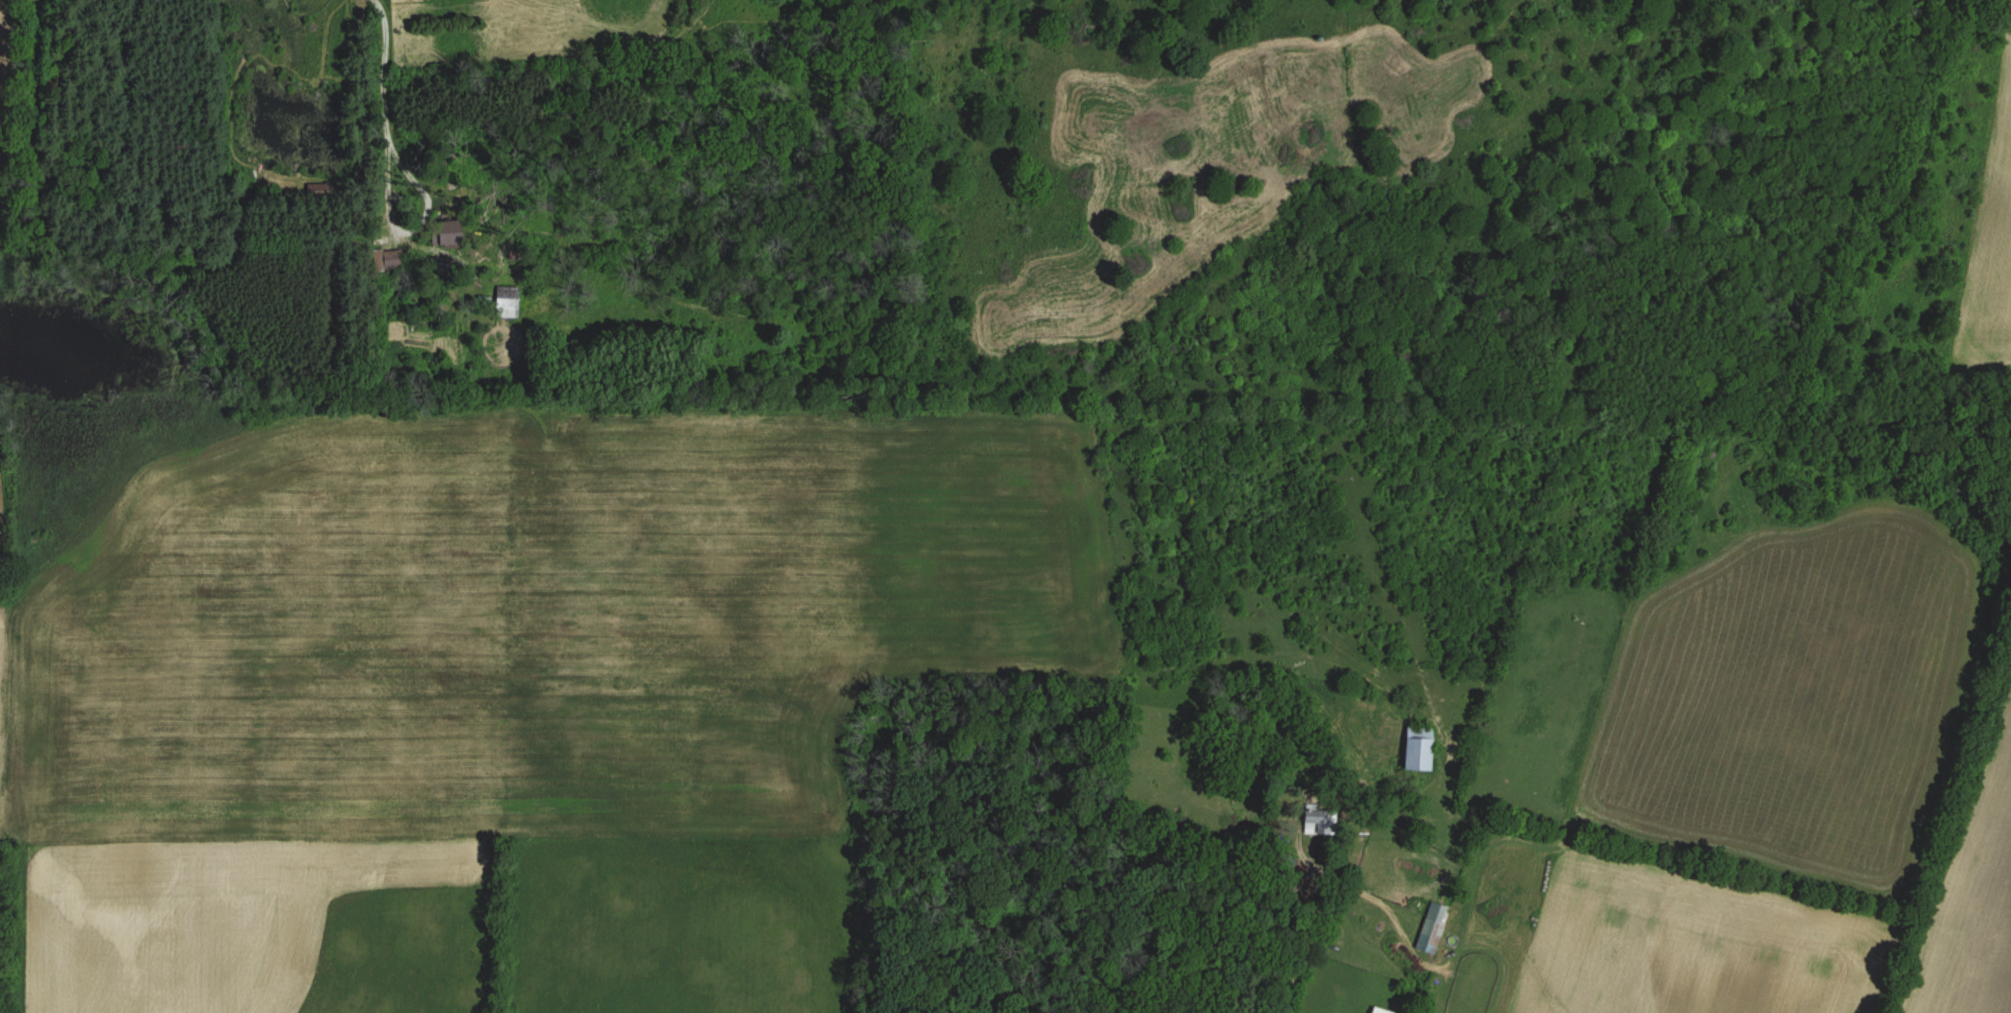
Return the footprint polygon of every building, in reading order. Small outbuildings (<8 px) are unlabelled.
[(1398,770),(1429,772),(1432,731),(1401,729),(1398,770)] [(1303,833),(1329,834),(1329,813),(1300,812),(1299,822),(1304,822),(1303,833)] [(1448,909),(1428,902),(1413,949),(1432,956),(1448,909)]
